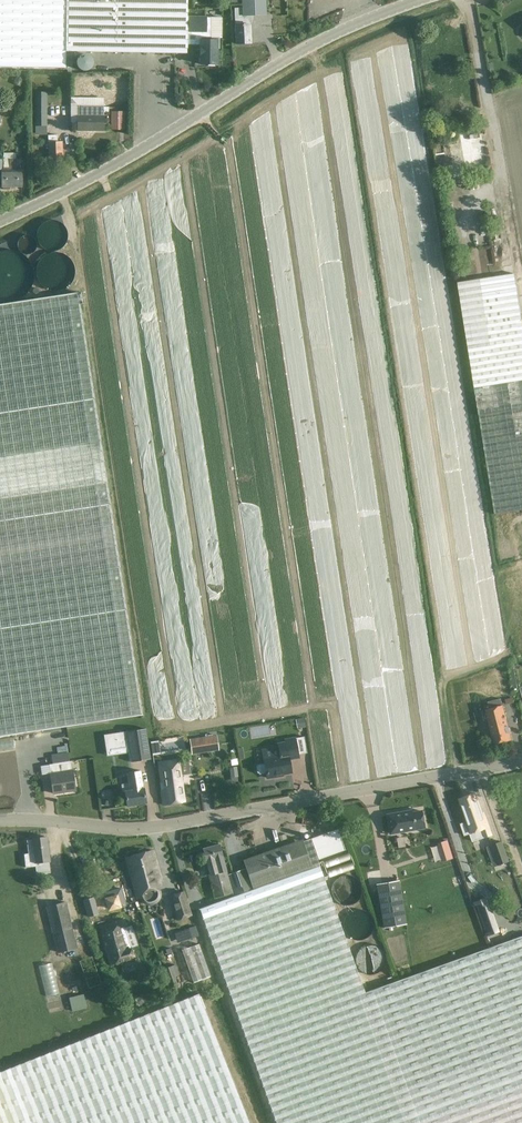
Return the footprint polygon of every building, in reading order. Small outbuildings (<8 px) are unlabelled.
[(65,68),(66,53),(67,0),(0,0),(0,67),(65,68)] [(66,51),(118,52),(118,48),(145,48),(145,53),(185,53),(186,0),(67,0),(66,51)] [(236,44),(251,44),(251,24),(252,16),(267,15),(266,0),(242,0),(242,17),(243,16),(243,19),(234,19),(234,25),(235,25),(236,44)] [(187,15),(187,30),(202,30),(202,38),(201,38),(201,45),(200,45),(200,55),(201,55),(200,63),(208,63),(208,65),(215,65),(215,63),(217,63),(217,47),(219,47),(219,36),(221,36),(222,16),(187,15)] [(76,61),(76,63),(76,64),(77,65),(77,66),(78,67),(78,68),(79,69),(80,70),(81,70),(82,71),(84,71),(85,71),(86,71),(87,71),(88,70),(89,70),(90,69),(91,68),(92,67),(92,66),(93,65),(93,64),(93,63),(93,62),(93,61),(93,59),(92,58),(91,57),(91,56),(90,56),(89,55),(88,55),(87,54),(85,54),(84,54),(83,54),(82,54),(81,55),(80,56),(79,56),(78,57),(77,58),(77,59),(77,60),(76,61)] [(347,99),(347,95),(345,90),(343,85),(341,83),(337,80),(333,78),(329,76),(324,76),(319,77),(315,78),(311,80),(308,83),(305,87),(303,91),(302,95),(302,99),(302,103),(303,108),(306,112),(308,115),(312,118),(316,120),(319,121),(325,122),(330,121),(334,120),(337,118),(341,115),(344,112),(346,108),(347,103),(347,99)] [(126,78),(106,77),(106,98),(125,98),(126,78)] [(294,109),(294,108),(294,106),(293,102),(290,98),(288,96),(285,94),(283,93),(279,92),(275,92),(272,93),(269,95),(266,97),(264,100),(263,102),(262,106),(262,108),(262,111),(263,114),(264,118),(266,120),(269,122),(272,124),(274,124),(278,125),(280,125),(284,124),(287,122),(289,121),(291,118),(292,115),(294,112),(294,109)] [(47,126),(47,93),(35,93),(35,126),(47,126)] [(104,131),(104,106),(78,106),(78,131),(104,131)] [(112,111),(111,129),(126,130),(126,111),(112,111)] [(259,123),(258,119),(256,115),(254,113),(252,112),(250,111),(247,111),(245,111),(242,112),(239,115),(236,118),(236,121),(235,123),(236,125),(236,127),(238,131),(240,132),(242,134),(244,134),(247,135),(250,134),(252,134),(255,132),(257,130),(258,128),(259,125),(259,123)] [(48,135),(49,165),(63,164),(63,142),(57,142),(57,135),(48,135)] [(16,159),(16,153),(3,154),(3,159),(0,159),(0,170),(2,170),(2,187),(3,187),(3,190),(11,190),(11,187),(22,187),(22,169),(21,169),(21,159),(16,159)] [(38,241),(38,239),(36,236),(33,234),(30,233),(27,233),(24,235),(22,237),(21,240),(21,241),(21,244),(23,246),(25,248),(29,250),(32,249),(35,248),(37,245),(38,241)] [(17,250),(17,247),(16,245),(14,244),(12,244),(10,244),(8,245),(6,247),(6,249),(6,251),(7,253),(8,255),(11,255),(13,255),(15,254),(17,252),(17,250)] [(515,274),(458,283),(495,514),(521,509),(521,320),(515,274)] [(142,715),(78,292),(0,304),(0,736),(142,715)] [(123,544),(116,545),(121,574),(128,573),(123,544)] [(503,705),(486,709),(495,745),(512,740),(503,705)] [(105,733),(110,765),(151,759),(146,729),(128,732),(127,729),(105,733)] [(207,736),(189,739),(192,754),(210,751),(219,750),(217,734),(207,736)] [(258,764),(256,767),(257,773),(259,774),(266,773),(267,778),(277,776),(277,775),(292,772),(290,761),(300,759),(299,754),(307,753),(304,736),(296,738),(296,737),(284,739),(285,742),(277,743),(280,757),(264,760),(264,763),(258,764)] [(50,774),(53,793),(76,790),(73,770),(72,770),(71,762),(70,762),(68,753),(52,755),(53,764),(49,765),(51,774),(50,774)] [(179,759),(159,762),(161,782),(160,783),(163,805),(185,801),(181,775),(179,761),(179,759)] [(238,776),(237,766),(229,768),(231,777),(238,776)] [(144,788),(143,788),(141,771),(127,773),(128,783),(121,784),(122,791),(125,791),(127,806),(130,806),(130,807),(137,806),(138,804),(147,803),(144,788)] [(470,833),(473,841),(490,835),(487,827),(475,794),(460,799),(468,821),(461,824),(465,835),(470,833)] [(387,815),(390,833),(424,828),(421,811),(408,813),(407,811),(387,815)] [(197,907),(273,1122),(521,1122),(521,937),(368,991),(365,992),(320,865),(319,865),(318,861),(345,852),(338,830),(304,842),(303,838),(243,859),(245,868),(229,874),(227,869),(226,869),(220,844),(203,849),(210,875),(208,875),(214,898),(233,893),(234,895),(197,907)] [(28,853),(24,854),(26,868),(36,866),(37,874),(51,873),(49,861),(50,861),(47,837),(33,838),(33,839),(27,840),(28,853)] [(503,841),(492,845),(499,866),(510,862),(503,841)] [(432,857),(448,852),(445,844),(429,849),(432,857)] [(126,857),(138,898),(161,891),(159,884),(162,883),(152,850),(126,857)] [(364,886),(364,885),(363,883),(363,880),(362,878),(359,875),(357,873),(354,871),(351,871),(348,870),(345,871),(342,872),(340,873),(337,876),(335,879),(334,881),(334,884),(334,886),(334,889),(335,891),(336,894),(338,896),(341,899),(343,900),(347,900),(349,900),(352,900),(355,899),(357,898),(359,896),(362,893),(363,891),(364,886)] [(376,884),(383,928),(406,924),(399,880),(376,884)] [(120,889),(105,894),(109,909),(124,904),(120,889)] [(170,896),(178,920),(193,916),(185,891),(170,896)] [(94,897),(84,900),(88,916),(98,913),(94,897)] [(490,910),(486,898),(475,902),(479,914),(490,910)] [(66,901),(46,906),(57,953),(78,948),(66,901)] [(375,920),(374,916),(371,911),(369,909),(367,908),(364,906),(362,906),(359,906),(356,907),(352,909),(350,912),(348,914),(347,917),(347,920),(348,923),(348,925),(351,929),(353,931),(355,932),(358,933),(360,933),(363,933),(366,933),(368,931),(370,930),(372,927),(373,925),(374,923),(375,920)] [(99,927),(111,964),(133,957),(124,927),(126,925),(124,918),(113,922),(113,923),(99,927)] [(387,953),(387,951),(386,948),(384,945),(382,943),(380,941),(378,940),(374,939),(372,939),(370,940),(367,941),(365,942),(363,944),(361,946),(360,949),(360,952),(360,954),(360,957),(361,960),(363,962),(365,964),(367,965),(370,966),(374,967),(377,966),(379,965),(382,964),(384,962),(385,960),(386,958),(387,953)] [(192,982),(210,977),(200,943),(182,948),(192,982)] [(45,995),(58,993),(54,962),(41,964),(45,995)] [(0,1071),(0,1122),(249,1122),(199,994),(0,1071)] [(72,1012),(87,1008),(84,994),(69,998),(72,1012)]
